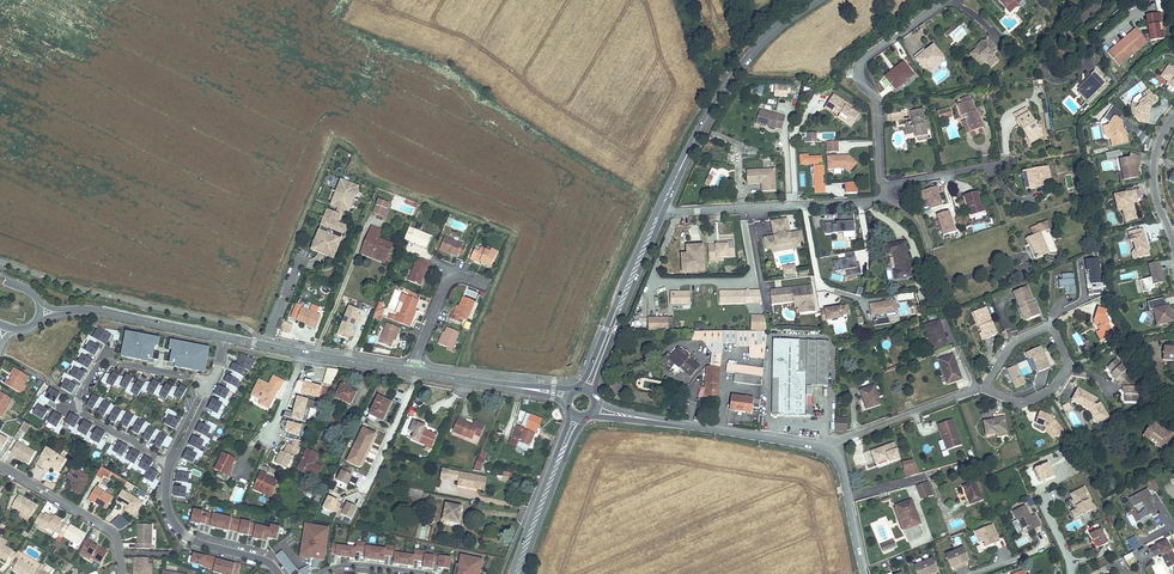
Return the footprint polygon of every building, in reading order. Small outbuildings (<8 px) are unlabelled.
[(998,0),(1005,8),(1013,0),(1018,5),(1023,0),(998,0)] [(1159,13),(1161,13),(1161,12),(1166,12),(1164,0),(1157,0),(1159,13)] [(1161,13),(1148,15),(1149,25),(1155,24),(1155,27),(1151,27),(1151,26),(1149,27),(1149,28),(1151,28),(1151,27),(1155,27),(1156,29),(1150,30),(1151,40),(1165,39),(1164,32),(1160,32),(1159,20),(1162,20),(1161,13)] [(950,28),(943,34),(946,37),(952,31),(950,28)] [(1128,40),(1131,44),(1134,42),(1131,38),(1137,33),(1135,32),(1126,39),(1128,40)] [(1146,46),(1137,33),(1131,38),(1134,42),(1131,44),(1137,53),(1146,46)] [(998,60),(992,54),(997,51),(994,48),(992,45),(989,42),(988,41),(987,39),(984,42),(983,44),(980,47),(979,45),(970,54),(975,60),(976,60),(979,57),(982,60),(985,60),(986,61),(991,67),(998,60)] [(1125,49),(1122,45),(1128,40),(1126,39),(1117,46),(1122,51),(1125,49)] [(1131,44),(1128,40),(1122,45),(1125,49),(1122,51),(1128,60),(1137,53),(1131,44)] [(933,44),(916,58),(928,73),(933,69),(932,68),(931,67),(932,63),(942,55),(933,44)] [(1122,51),(1117,46),(1107,54),(1111,60),(1114,57),(1111,53),(1115,50),(1119,54),(1122,51)] [(1114,57),(1111,60),(1118,68),(1128,60),(1122,51),(1119,54),(1115,50),(1111,53),(1114,57)] [(945,58),(942,55),(932,63),(931,67),(932,68),(945,58)] [(980,66),(986,61),(985,60),(982,60),(979,57),(976,60),(975,60),(980,65),(980,66)] [(896,89),(914,74),(904,62),(895,69),(897,71),(887,79),(891,84),(895,89),(896,89)] [(1165,77),(1171,68),(1167,66),(1160,76),(1167,81),(1166,84),(1167,85),(1170,81),(1165,77)] [(887,79),(897,71),(895,69),(894,68),(891,71),(885,76),(887,79)] [(1171,68),(1165,77),(1170,81),(1167,85),(1173,90),(1173,70),(1171,68)] [(1106,83),(1100,77),(1094,71),(1091,74),(1092,76),(1086,82),(1086,84),(1084,86),(1081,85),(1078,88),(1079,90),(1078,91),(1081,94),(1084,94),(1089,99),(1106,83)] [(1086,84),(1086,82),(1092,76),(1091,74),(1077,88),(1078,88),(1081,85),(1084,86),(1086,84)] [(1142,94),(1143,94),(1142,96),(1142,97),(1142,98),(1142,99),(1138,102),(1137,105),(1129,112),(1137,121),(1146,123),(1148,110),(1147,110),(1147,108),(1156,101),(1147,90),(1142,94)] [(1089,99),(1084,94),(1081,94),(1078,91),(1077,92),(1087,101),(1089,99)] [(849,103),(835,94),(827,106),(834,111),(835,109),(842,113),(839,117),(852,126),(861,113),(852,107),(852,109),(847,106),(849,103)] [(977,112),(975,108),(972,99),(971,100),(969,96),(960,99),(961,103),(958,105),(962,115),(964,115),(965,116),(963,116),(964,119),(966,118),(966,120),(969,130),(970,132),(970,131),(981,127),(983,127),(979,116),(979,115),(978,112),(977,112)] [(1129,112),(1137,105),(1138,104),(1131,103),(1129,112)] [(1118,120),(1121,115),(1111,106),(1102,120),(1111,125),(1110,125),(1104,130),(1106,136),(1109,138),(1111,146),(1127,142),(1124,132),(1118,133),(1117,128),(1121,122),(1118,120)] [(787,115),(762,108),(758,122),(763,123),(763,122),(768,123),(783,128),(787,115)] [(1029,113),(1026,108),(1014,114),(1017,119),(1029,113)] [(926,130),(924,120),(922,109),(911,111),(912,119),(914,119),(914,121),(915,125),(906,127),(908,134),(914,133),(915,133),(917,133),(918,137),(926,135),(927,135),(926,130)] [(947,118),(945,113),(947,113),(946,109),(937,112),(940,120),(947,118)] [(1040,132),(1029,113),(1017,119),(1023,129),(1024,129),(1029,138),(1040,132)] [(1103,136),(1110,140),(1109,138),(1106,136),(1104,130),(1110,125),(1101,127),(1103,136)] [(983,133),(981,127),(970,131),(970,132),(972,137),(983,133)] [(1042,136),(1040,132),(1029,138),(1031,142),(1042,136)] [(838,152),(838,141),(826,141),(826,153),(838,152)] [(801,155),(801,164),(815,164),(815,167),(815,174),(812,174),(812,187),(815,187),(821,187),(821,183),(824,183),(824,174),(825,174),(825,165),(820,166),(820,164),(823,163),(823,156),(809,156),(809,155),(801,155)] [(858,163),(850,155),(840,156),(839,155),(828,156),(829,169),(843,168),(843,166),(845,166),(845,168),(850,172),(858,163)] [(1138,166),(1140,157),(1129,155),(1129,158),(1119,160),(1121,173),(1124,176),(1125,180),(1137,178),(1135,166),(1138,166)] [(1025,171),(1028,186),(1035,185),(1034,182),(1044,180),(1050,179),(1048,167),(1025,171)] [(774,168),(746,169),(747,182),(758,182),(758,180),(761,180),(761,182),(762,190),(775,190),(774,168)] [(1045,185),(1044,180),(1034,182),(1035,185),(1028,186),(1025,171),(1023,171),(1026,189),(1045,185)] [(708,172),(704,179),(709,181),(713,174),(708,172)] [(846,188),(847,192),(858,191),(858,181),(849,182),(849,187),(846,188)] [(345,212),(354,216),(354,215),(354,214),(353,215),(349,213),(351,210),(352,211),(356,202),(359,203),(360,202),(359,202),(358,203),(355,201),(356,197),(358,198),(361,190),(341,182),(338,190),(339,190),(338,194),(334,192),(334,191),(333,191),(332,193),(333,194),(334,193),(337,194),(336,198),(334,197),(331,206),(338,209),(345,212)] [(825,192),(825,183),(824,183),(821,183),(821,187),(815,187),(815,192),(825,192)] [(936,187),(919,192),(922,200),(927,198),(931,209),(942,205),(936,187)] [(978,191),(964,196),(971,216),(985,212),(978,191)] [(1113,196),(1116,207),(1123,205),(1126,215),(1128,215),(1130,221),(1136,219),(1132,203),(1128,204),(1128,201),(1136,199),(1134,191),(1113,196)] [(927,198),(922,200),(925,210),(931,209),(927,198)] [(384,216),(389,203),(379,199),(374,212),(384,216)] [(1116,207),(1117,211),(1122,210),(1125,222),(1130,221),(1128,215),(1126,215),(1123,205),(1116,207)] [(337,225),(339,226),(345,212),(338,209),(336,215),(341,217),(337,225)] [(949,211),(937,215),(943,235),(955,232),(953,224),(951,225),(949,219),(951,218),(949,211)] [(324,219),(322,218),(322,219),(324,220),(327,221),(324,227),(322,227),(318,237),(320,238),(317,244),(314,252),(333,260),(336,252),(334,251),(337,245),(339,246),(343,236),(346,230),(346,229),(339,226),(337,225),(341,217),(336,215),(328,212),(325,220),(324,220),(324,219)] [(838,221),(824,222),(825,233),(854,231),(852,212),(845,212),(845,221),(838,221)] [(845,212),(837,213),(838,221),(845,221),(845,212)] [(911,225),(900,218),(898,222),(909,229),(911,225)] [(801,231),(789,233),(787,219),(772,221),(774,236),(775,239),(769,240),(768,237),(764,238),(766,249),(772,248),(777,247),(776,245),(793,242),(793,245),(798,244),(803,243),(801,231)] [(1046,230),(1042,222),(1037,224),(1037,225),(1040,232),(1046,230)] [(1050,254),(1040,232),(1037,225),(1037,224),(1031,227),(1034,235),(1027,237),(1027,238),(1030,244),(1031,243),(1037,257),(1043,255),(1043,256),(1050,254)] [(431,235),(410,226),(405,238),(426,247),(431,235)] [(385,263),(392,245),(378,239),(382,230),(372,227),(361,253),(368,255),(370,250),(373,251),(373,254),(380,257),(378,260),(385,263)] [(1139,257),(1145,256),(1142,244),(1139,241),(1138,239),(1141,238),(1139,230),(1124,233),(1126,242),(1130,244),(1132,254),(1138,252),(1139,257)] [(458,254),(462,244),(444,237),(440,249),(451,253),(451,252),(458,254)] [(734,256),(733,242),(721,242),(722,245),(716,245),(709,245),(709,257),(717,257),(717,260),(723,260),(722,257),(734,256)] [(793,242),(776,245),(777,247),(772,248),(772,252),(799,247),(798,244),(793,245),(793,242)] [(911,276),(904,242),(887,245),(888,254),(894,253),(897,270),(894,270),(896,279),(911,276)] [(704,267),(703,245),(691,245),(691,254),(693,253),(694,257),(689,257),(683,258),(684,272),(696,271),(696,267),(704,267)] [(492,264),(497,252),(491,249),(489,252),(480,248),(478,252),(474,250),(470,257),(481,263),(481,262),(482,260),(492,264)] [(378,260),(380,257),(373,254),(373,251),(370,250),(368,255),(378,260)] [(1139,257),(1138,252),(1132,254),(1131,250),(1128,254),(1129,260),(1139,257)] [(855,260),(854,256),(845,258),(832,260),(834,271),(845,269),(850,268),(851,275),(856,274),(860,273),(858,262),(856,262),(854,263),(853,260),(855,260)] [(1098,258),(1085,259),(1087,270),(1089,270),(1091,284),(1102,283),(1098,258)] [(420,286),(427,269),(430,263),(420,259),(418,263),(416,262),(408,281),(420,286)] [(1158,276),(1155,263),(1145,265),(1148,279),(1136,282),(1139,293),(1141,293),(1142,294),(1145,293),(1144,292),(1147,291),(1147,290),(1151,289),(1150,285),(1157,283),(1156,277),(1158,276)] [(850,268),(845,269),(847,280),(857,278),(856,274),(851,275),(850,268)] [(1089,270),(1087,270),(1085,270),(1087,285),(1092,288),(1102,287),(1102,283),(1091,284),(1089,270)] [(1075,286),(1074,272),(1061,274),(1062,279),(1058,280),(1059,288),(1064,287),(1065,293),(1071,292),(1070,286),(1075,286)] [(804,286),(770,290),(772,304),(794,301),(795,301),(794,297),(798,297),(804,302),(804,305),(801,306),(802,313),(815,311),(813,293),(804,286)] [(1032,299),(1026,286),(1012,293),(1020,308),(1019,309),(1021,314),(1026,312),(1029,319),(1039,314),(1037,308),(1035,309),(1032,303),(1031,303),(1029,301),(1032,299)] [(1071,292),(1065,293),(1065,294),(1076,293),(1075,286),(1070,286),(1071,292)] [(760,289),(745,290),(745,302),(762,302),(760,289)] [(719,303),(745,302),(745,290),(719,291),(719,303)] [(670,304),(690,304),(690,291),(670,292),(670,304)] [(886,301),(870,304),(872,315),(891,312),(894,308),(897,308),(896,299),(895,300),(894,294),(885,296),(886,301)] [(411,318),(415,309),(419,300),(407,296),(400,313),(398,316),(391,314),(389,318),(399,322),(410,326),(413,318),(411,318)] [(466,321),(475,302),(464,297),(460,307),(456,315),(456,314),(454,314),(453,313),(450,319),(460,323),(461,321),(460,320),(463,319),(466,321)] [(794,297),(795,301),(795,307),(801,306),(804,305),(804,302),(798,297),(794,297)] [(1163,298),(1156,300),(1159,308),(1169,305),(1163,298)] [(1156,300),(1147,302),(1153,326),(1173,321),(1172,317),(1173,315),(1173,312),(1171,309),(1170,309),(1169,305),(1159,308),(1156,300)] [(384,303),(380,301),(376,312),(382,315),(385,309),(382,307),(384,303)] [(11,302),(9,308),(18,311),(20,305),(11,302)] [(302,304),(297,303),(291,317),(297,319),(302,304)] [(748,304),(748,315),(763,315),(763,304),(748,304)] [(847,312),(846,304),(835,306),(831,307),(820,309),(822,320),(842,316),(841,314),(847,312)] [(315,327),(320,315),(316,314),(319,308),(312,305),(310,311),(302,308),(297,319),(297,320),(315,327)] [(360,316),(358,315),(359,313),(361,310),(349,306),(338,335),(349,339),(350,336),(351,334),(353,335),(354,335),(356,331),(353,329),(354,326),(355,324),(357,325),(358,325),(361,316),(360,316)] [(997,333),(986,307),(973,312),(977,323),(979,322),(981,326),(979,326),(982,333),(983,332),(986,338),(997,333)] [(1108,310),(1098,307),(1095,320),(1098,326),(1099,325),(1101,329),(1100,329),(1097,331),(1102,340),(1109,336),(1110,338),(1115,335),(1109,323),(1110,323),(1106,315),(1108,310)] [(1021,314),(1021,315),(1024,321),(1029,319),(1026,312),(1021,314)] [(874,325),(888,324),(888,314),(874,315),(874,325)] [(649,331),(668,330),(668,318),(648,319),(649,331)] [(947,344),(939,320),(938,320),(926,324),(934,349),(947,344)] [(393,340),(396,333),(398,333),(400,328),(387,323),(379,342),(390,347),(393,340)] [(452,349),(459,332),(446,327),(444,332),(441,339),(440,339),(439,339),(437,343),(452,349)] [(99,328),(93,338),(97,340),(106,345),(112,334),(106,331),(106,329),(99,328)] [(766,337),(767,330),(692,331),(692,340),(702,340),(712,353),(710,367),(720,368),(723,342),(737,342),(737,343),(735,343),(734,346),(751,345),(750,357),(764,358),(766,337)] [(125,342),(118,341),(118,343),(125,344),(122,357),(148,362),(149,359),(152,359),(151,362),(155,363),(155,360),(159,361),(161,353),(154,352),(157,341),(150,340),(151,337),(132,333),(131,338),(126,337),(125,342)] [(1077,333),(1071,336),(1076,344),(1082,341),(1077,333)] [(89,335),(86,340),(88,341),(86,344),(88,346),(85,350),(90,353),(95,356),(100,348),(95,344),(97,340),(93,338),(89,335)] [(159,347),(160,339),(151,337),(150,340),(157,341),(156,346),(159,347)] [(795,378),(796,340),(774,340),(773,378),(780,378),(780,415),(806,415),(806,405),(807,387),(807,385),(807,378),(795,378)] [(828,385),(829,343),(826,341),(801,340),(796,340),(795,378),(807,378),(807,385),(828,385)] [(166,354),(165,362),(169,362),(168,366),(172,367),(173,363),(176,364),(176,367),(205,373),(208,359),(213,360),(214,358),(208,357),(210,349),(195,346),(194,349),(188,348),(189,345),(175,342),(174,350),(172,356),(166,354)] [(700,366),(693,360),(696,357),(692,354),(689,357),(684,352),(686,351),(681,346),(672,355),(669,352),(662,359),(677,372),(681,368),(690,376),(700,366)] [(1164,346),(1163,359),(1173,360),(1173,347),(1164,346)] [(82,348),(79,353),(80,354),(78,357),(81,359),(78,363),(82,366),(88,369),(93,361),(87,357),(90,353),(85,350),(82,348)] [(1051,372),(1045,357),(1043,358),(1040,352),(1028,357),(1031,363),(1034,362),(1036,366),(1040,377),(1051,372)] [(256,360),(243,354),(237,365),(246,369),(250,371),(256,360)] [(962,379),(953,354),(948,356),(939,359),(948,383),(962,379)] [(1132,381),(1122,369),(1124,367),(1117,358),(1107,366),(1112,372),(1111,375),(1115,379),(1117,382),(1118,383),(1121,387),(1121,392),(1124,394),(1125,401),(1137,400),(1135,385),(1132,385),(1132,381)] [(74,361),(71,366),(73,366),(71,370),(73,372),(70,376),(73,378),(80,382),(85,373),(80,370),(82,366),(78,363),(74,361)] [(763,377),(763,368),(727,363),(726,371),(735,373),(763,377)] [(234,364),(231,370),(235,372),(233,378),(240,381),(241,382),(244,376),(242,376),(246,369),(237,365),(234,364)] [(717,398),(720,368),(710,367),(708,366),(706,383),(704,397),(717,398)] [(24,385),(29,377),(14,368),(10,373),(13,375),(16,376),(14,379),(11,377),(9,381),(7,380),(4,384),(19,393),(24,385)] [(339,369),(328,368),(324,382),(332,384),(339,369)] [(65,373),(62,378),(64,379),(62,382),(64,384),(61,388),(71,394),(76,386),(71,382),(73,378),(70,376),(65,373)] [(106,374),(101,382),(106,385),(107,384),(113,387),(115,385),(120,376),(113,373),(111,377),(106,374)] [(762,385),(763,377),(735,373),(733,381),(762,385)] [(120,376),(115,385),(120,388),(121,386),(127,390),(131,383),(133,379),(127,375),(124,379),(120,376)] [(228,375),(225,382),(229,384),(227,389),(230,391),(235,394),(238,388),(236,387),(240,381),(233,378),(228,375)] [(270,383),(260,378),(251,395),(262,400),(260,404),(269,409),(279,390),(281,390),(285,380),(274,375),(270,383)] [(780,415),(780,378),(773,378),(772,415),(780,415)] [(141,390),(147,393),(148,392),(154,395),(154,394),(159,386),(160,384),(154,381),(151,385),(146,382),(144,385),(141,390)] [(324,400),(329,388),(312,383),(304,381),(302,394),(324,400)] [(127,390),(126,391),(131,395),(132,393),(138,396),(141,390),(144,385),(138,382),(136,386),(131,383),(127,390)] [(351,404),(357,391),(349,387),(342,384),(336,397),(340,399),(340,400),(351,404)] [(173,388),(166,385),(164,389),(159,386),(154,394),(159,398),(160,396),(166,399),(169,395),(173,388)] [(880,404),(874,385),(860,390),(864,400),(867,408),(880,404)] [(187,389),(181,386),(178,390),(173,387),(173,388),(169,395),(174,399),(175,397),(181,400),(187,389)] [(227,389),(220,386),(215,395),(221,398),(219,402),(223,404),(227,406),(230,402),(228,401),(230,397),(228,396),(230,391),(227,389)] [(42,395),(39,400),(46,404),(47,404),(50,400),(55,403),(60,395),(51,389),(48,394),(45,392),(43,396),(42,395)] [(1097,400),(1077,390),(1071,402),(1087,411),(1088,409),(1089,410),(1091,412),(1089,413),(1094,421),(1099,417),(1102,422),(1108,418),(1099,404),(1094,407),(1093,405),(1097,400)] [(13,399),(0,391),(0,417),(2,418),(13,399)] [(100,397),(99,399),(93,395),(87,406),(93,410),(96,406),(100,409),(104,402),(106,400),(100,397)] [(384,420),(393,401),(379,395),(368,418),(374,421),(376,417),(384,420)] [(760,408),(760,399),(732,395),(730,409),(752,412),(753,407),(760,408)] [(303,420),(309,399),(298,396),(293,413),(286,411),(285,415),(303,420)] [(38,399),(33,407),(36,409),(33,414),(43,420),(49,411),(44,408),(46,404),(39,400),(38,399)] [(219,402),(213,399),(208,409),(213,412),(211,416),(219,420),(224,411),(221,410),(223,404),(219,402)] [(100,409),(98,413),(104,417),(107,413),(112,415),(116,409),(117,407),(111,404),(110,405),(104,402),(100,409)] [(1068,403),(1062,406),(1064,411),(1071,408),(1068,403)] [(112,415),(109,419),(116,423),(118,419),(123,422),(128,413),(123,410),(122,412),(116,409),(112,415)] [(177,414),(169,409),(166,413),(167,414),(165,418),(168,419),(165,424),(175,430),(180,421),(174,418),(177,414)] [(1055,436),(1062,431),(1050,415),(1039,411),(1035,423),(1046,427),(1047,427),(1054,437),(1055,436)] [(54,413),(48,423),(53,425),(52,428),(55,430),(55,432),(59,434),(64,426),(60,423),(63,418),(54,413)] [(123,422),(121,424),(128,428),(130,424),(135,427),(139,420),(140,418),(135,415),(134,417),(128,413),(123,422)] [(71,414),(65,423),(70,426),(68,429),(72,431),(71,432),(76,435),(78,431),(81,427),(77,424),(80,419),(71,414)] [(529,446),(534,434),(530,432),(532,429),(537,431),(541,419),(531,415),(529,421),(527,425),(526,429),(520,426),(519,429),(515,428),(511,438),(529,446)] [(1005,416),(996,417),(997,419),(995,420),(995,419),(994,419),(984,421),(986,434),(997,433),(1007,431),(1005,416)] [(846,431),(847,417),(835,417),(834,431),(846,431)] [(1102,422),(1099,417),(1094,421),(1097,425),(1102,422)] [(1173,434),(1173,430),(1156,417),(1151,422),(1152,423),(1149,427),(1150,432),(1145,433),(1143,436),(1144,437),(1145,436),(1148,437),(1147,439),(1148,440),(1148,439),(1149,438),(1154,438),(1158,441),(1158,447),(1160,446),(1162,447),(1161,448),(1163,450),(1171,439),(1170,436),(1173,435),(1173,434)] [(481,437),(486,426),(475,421),(473,425),(472,427),(465,424),(466,422),(458,419),(452,431),(472,440),(475,434),(481,437)] [(135,427),(132,431),(139,435),(141,431),(146,433),(150,428),(151,425),(146,422),(145,424),(139,420),(135,427)] [(961,444),(953,420),(939,425),(947,449),(961,444)] [(26,433),(30,425),(24,421),(19,430),(26,433)] [(78,431),(83,434),(82,436),(85,439),(84,440),(89,443),(91,439),(94,434),(90,432),(93,426),(84,421),(81,427),(78,431)] [(303,425),(289,421),(286,430),(289,430),(289,432),(300,436),(303,425)] [(207,426),(201,423),(197,432),(207,437),(209,432),(212,434),(214,430),(215,430),(218,426),(209,422),(207,426)] [(432,448),(437,436),(426,431),(423,430),(424,429),(424,428),(425,427),(414,422),(409,432),(415,434),(412,440),(426,446),(427,446),(432,448)] [(364,427),(348,459),(347,462),(354,465),(360,467),(374,439),(377,433),(364,427)] [(1052,439),(1054,437),(1047,427),(1046,427),(1044,428),(1052,439)] [(146,433),(143,438),(150,442),(152,438),(157,441),(161,434),(162,433),(157,429),(156,431),(150,428),(146,433)] [(94,434),(91,439),(96,441),(94,444),(98,446),(97,448),(102,450),(107,442),(103,439),(106,434),(97,429),(94,434)] [(1062,431),(1055,436),(1058,440),(1065,435),(1062,431)] [(157,441),(154,445),(161,449),(163,445),(168,448),(173,439),(168,436),(167,438),(161,434),(157,441)] [(2,450),(8,440),(0,435),(0,449),(2,450)] [(200,439),(194,436),(190,445),(196,448),(200,450),(202,446),(205,447),(207,443),(209,444),(211,439),(207,437),(202,435),(200,439)] [(1158,447),(1158,441),(1154,438),(1149,438),(1148,439),(1148,440),(1157,446),(1158,447)] [(297,457),(304,442),(295,439),(292,445),(289,443),(284,452),(281,450),(276,462),(279,464),(288,467),(292,456),(297,457)] [(374,439),(360,467),(361,467),(376,439),(374,439)] [(29,464),(36,452),(17,441),(10,455),(14,458),(15,456),(16,455),(21,459),(22,457),(25,460),(24,461),(29,464)] [(112,445),(107,453),(111,456),(112,455),(116,457),(117,454),(122,457),(125,453),(128,447),(119,442),(116,448),(112,445)] [(890,462),(899,458),(893,443),(875,450),(877,456),(875,457),(878,463),(889,458),(890,462)] [(1076,456),(1071,445),(1062,449),(1067,460),(1076,456)] [(193,453),(188,450),(183,459),(193,464),(196,459),(198,460),(200,456),(202,457),(204,453),(200,450),(196,448),(193,453)] [(61,469),(66,460),(47,449),(37,465),(45,470),(50,463),(61,469)] [(141,455),(132,450),(129,455),(125,453),(122,457),(120,461),(124,464),(125,462),(129,464),(130,462),(135,465),(137,461),(141,455)] [(322,468),(314,464),(318,455),(307,450),(298,469),(317,478),(322,468)] [(481,452),(473,470),(479,472),(487,454),(481,452)] [(231,468),(236,460),(223,453),(215,470),(218,472),(216,477),(227,483),(230,476),(226,474),(229,468),(231,468)] [(154,463),(145,457),(142,463),(137,461),(135,465),(133,469),(137,471),(138,470),(142,472),(143,470),(148,472),(154,463)] [(917,474),(913,460),(902,463),(904,470),(906,469),(907,474),(910,474),(911,475),(911,476),(917,474)] [(1054,476),(1048,462),(1034,468),(1040,482),(1054,476)] [(59,471),(61,469),(50,463),(45,470),(47,472),(51,466),(59,471)] [(112,473),(102,467),(96,476),(102,479),(104,475),(109,478),(112,473)] [(188,468),(179,467),(177,482),(183,483),(188,484),(189,478),(192,479),(192,474),(188,473),(188,468)] [(352,470),(344,467),(337,481),(347,486),(351,478),(349,477),(350,475),(352,470)] [(80,496),(91,477),(77,469),(75,472),(71,469),(66,477),(76,482),(71,491),(80,496)] [(155,479),(159,474),(150,469),(148,472),(144,478),(149,481),(147,484),(151,486),(150,487),(155,490),(160,482),(155,479)] [(272,495),(278,481),(266,476),(267,474),(261,472),(253,489),(260,492),(262,490),(271,494),(272,495)] [(487,477),(460,472),(458,485),(469,487),(469,485),(477,487),(477,489),(484,490),(487,477)] [(933,494),(929,482),(917,486),(922,498),(933,494)] [(982,499),(975,482),(963,486),(966,493),(964,494),(968,504),(972,503),(982,499)] [(182,488),(176,487),(174,497),(186,498),(186,493),(189,493),(190,489),(191,489),(192,484),(188,484),(183,483),(182,488)] [(1093,509),(1085,494),(1087,493),(1084,486),(1070,493),(1073,499),(1077,507),(1075,508),(1071,510),(1075,518),(1082,515),(1087,512),(1093,509)] [(113,497),(96,487),(88,501),(92,503),(93,501),(94,500),(100,504),(100,505),(106,509),(113,497)] [(420,507),(423,492),(408,489),(407,497),(412,498),(411,505),(420,507)] [(1145,509),(1142,511),(1146,517),(1151,515),(1153,518),(1157,515),(1156,512),(1157,511),(1153,503),(1151,501),(1153,500),(1148,489),(1129,499),(1134,508),(1142,503),(1145,509)] [(139,501),(122,491),(116,501),(127,507),(125,511),(136,517),(141,509),(136,507),(139,501)] [(31,517),(37,506),(29,501),(27,503),(22,500),(23,498),(19,495),(13,506),(31,517)] [(337,513),(342,504),(337,502),(334,501),(335,500),(329,497),(323,509),(332,513),(333,511),(337,513)] [(920,523),(912,501),(897,506),(897,507),(900,515),(903,515),(905,521),(903,522),(905,529),(920,523)] [(342,504),(337,513),(351,520),(357,508),(349,504),(347,507),(342,504)] [(458,522),(461,507),(446,504),(443,519),(446,520),(458,522)] [(1025,505),(1012,511),(1016,521),(1015,521),(1016,523),(1017,522),(1021,530),(1025,527),(1028,526),(1030,531),(1040,526),(1034,515),(1030,517),(1025,505)] [(905,529),(903,522),(905,521),(903,515),(900,515),(897,507),(894,508),(902,530),(903,530),(905,529)] [(256,524),(194,509),(191,522),(200,524),(201,523),(210,525),(210,526),(229,531),(229,530),(239,532),(239,533),(248,535),(248,534),(253,536),(253,538),(262,540),(262,539),(267,541),(268,538),(277,540),(281,528),(271,525),(270,529),(256,525),(256,524)] [(1082,515),(1085,521),(1091,518),(1087,512),(1082,515)] [(55,532),(62,521),(54,516),(54,517),(53,518),(51,517),(45,514),(44,516),(40,514),(35,522),(39,525),(38,526),(46,531),(47,528),(55,532)] [(120,515),(111,524),(120,531),(130,524),(120,515)] [(325,561),(330,527),(304,524),(300,558),(310,559),(309,567),(318,568),(319,560),(325,561)] [(79,545),(86,534),(71,525),(69,528),(65,525),(61,531),(65,534),(64,536),(79,545)] [(137,544),(137,549),(145,549),(154,549),(154,546),(152,546),(152,545),(153,525),(139,525),(139,544),(137,544)] [(975,532),(980,543),(984,542),(987,547),(996,544),(992,534),(996,533),(993,525),(975,532)] [(1108,543),(1101,528),(1090,534),(1093,540),(1095,539),(1099,547),(1108,543)] [(1034,543),(1044,535),(1040,530),(1030,537),(1034,543)] [(291,548),(297,544),(292,537),(286,542),(291,548)] [(1134,545),(1130,537),(1126,539),(1130,548),(1134,545)] [(93,541),(88,539),(79,554),(84,557),(85,555),(91,558),(101,564),(108,553),(101,549),(100,550),(97,549),(98,547),(92,544),(93,541)] [(1167,539),(1150,548),(1154,556),(1161,552),(1167,562),(1173,558),(1173,552),(1171,547),(1170,545),(1167,539)] [(895,546),(893,541),(880,546),(883,551),(895,546)] [(13,551),(5,547),(5,546),(0,543),(0,558),(7,562),(9,558),(13,551)] [(333,544),(331,553),(336,554),(336,556),(355,559),(356,551),(366,553),(365,559),(384,562),(385,555),(395,557),(394,564),(413,566),(414,560),(424,561),(423,568),(433,569),(434,563),(439,563),(438,568),(448,569),(450,558),(445,557),(446,553),(435,552),(435,556),(425,555),(425,551),(415,550),(415,556),(395,553),(396,547),(386,546),(386,550),(367,547),(367,544),(357,543),(356,548),(338,546),(338,544),(333,544)] [(290,573),(299,573),(300,573),(309,573),(311,573),(306,566),(299,571),(283,550),(276,555),(290,573)] [(965,551),(961,550),(955,552),(962,568),(966,566),(965,563),(968,562),(969,562),(965,551)] [(236,565),(194,552),(191,563),(215,571),(214,573),(215,573),(233,573),(236,565)] [(949,555),(947,559),(951,569),(952,569),(955,567),(957,570),(962,568),(955,552),(949,555)] [(22,554),(19,559),(38,571),(41,566),(22,554)] [(458,565),(457,573),(476,573),(479,573),(482,560),(464,557),(462,566),(458,565)] [(149,558),(135,558),(134,564),(136,564),(135,573),(149,573),(149,566),(149,565),(149,558)] [(19,559),(13,570),(19,573),(36,573),(38,571),(19,559)] [(930,561),(924,563),(928,573),(935,573),(937,573),(938,573),(934,562),(930,561)] [(916,570),(918,573),(928,573),(924,563),(918,566),(916,570)] [(36,573),(49,573),(44,571),(46,567),(42,564),(41,566),(38,571),(36,573)]
